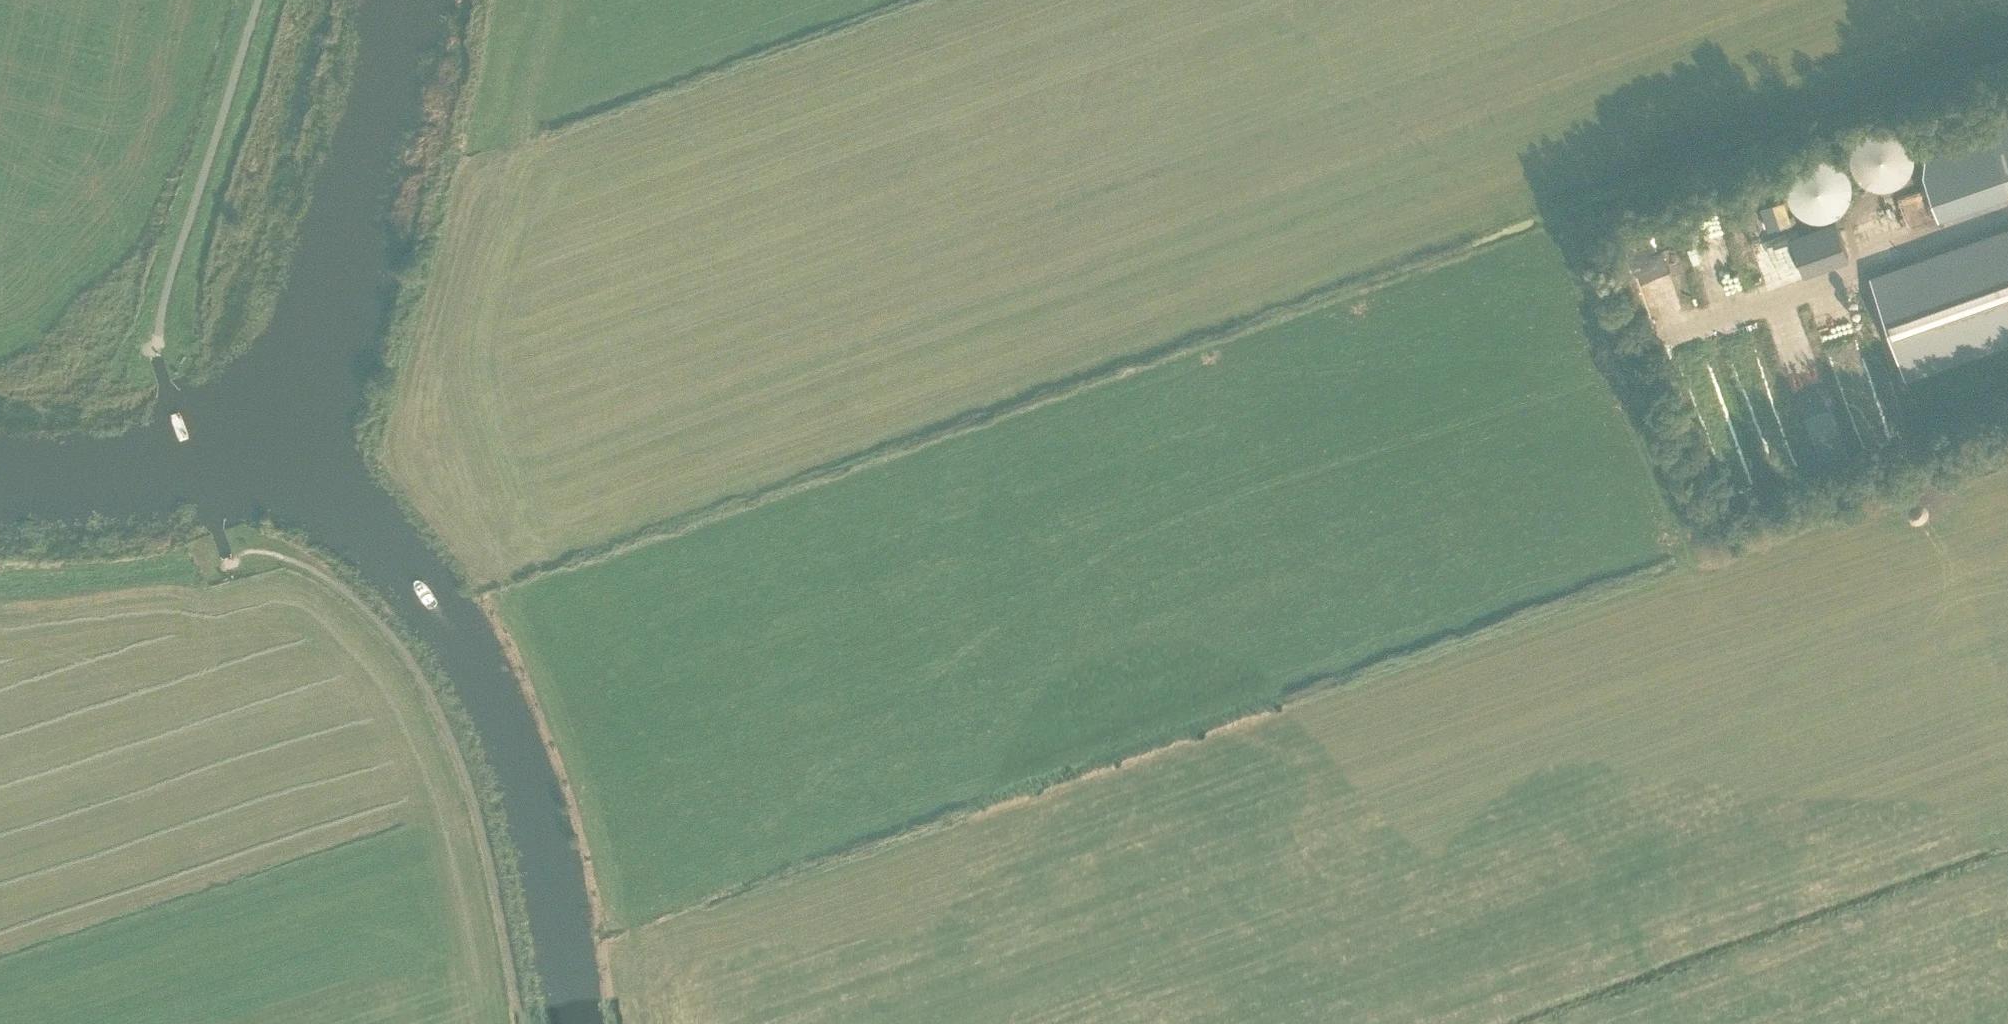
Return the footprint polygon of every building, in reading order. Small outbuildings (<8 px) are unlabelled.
[(1850,152),(1849,155),(1850,157),(1850,160),(1851,163),(1851,166),(1852,168),(1854,171),(1855,173),(1857,175),(1859,177),(1861,179),(1863,181),(1866,183),(1868,184),(1871,185),(1873,186),(1876,186),(1879,187),(1882,187),(1885,187),(1887,186),(1890,186),(1893,185),(1895,184),(1898,183),(1900,181),(1903,179),(1905,177),(1907,175),(1908,173),(1910,171),(1911,168),(1912,166),(1913,163),(1914,160),(1914,157),(1914,155),(1914,152),(1914,149),(1913,146),(1912,144),(1911,141),(1910,138),(1908,136),(1907,134),(1905,132),(1903,130),(1900,128),(1898,127),(1895,125),(1893,124),(1890,123),(1887,123),(1885,122),(1882,122),(1879,122),(1876,123),(1873,123),(1871,124),(1868,125),(1866,127),(1863,128),(1861,130),(1859,132),(1857,134),(1855,136),(1854,138),(1852,141),(1851,144),(1851,146),(1850,149),(1850,152)] [(1929,145),(1961,138),(1959,129),(1927,136),(1929,145)] [(1851,190),(1851,187),(1851,185),(1850,182),(1850,179),(1849,176),(1848,174),(1846,171),(1845,169),(1843,167),(1841,165),(1839,163),(1837,161),(1835,160),(1832,158),(1829,157),(1827,156),(1824,156),(1821,155),(1819,155),(1816,155),(1813,156),(1810,156),(1807,157),(1805,158),(1802,160),(1800,161),(1798,163),(1796,165),(1794,167),(1792,169),(1791,171),(1789,174),(1788,176),(1787,179),(1787,182),(1786,185),(1786,187),(1786,190),(1787,193),(1787,196),(1788,198),(1789,201),(1791,203),(1792,206),(1794,208),(1796,210),(1798,212),(1800,214),(1802,215),(1805,217),(1807,218),(1810,218),(1813,219),(1816,219),(1819,220),(1821,219),(1824,219),(1827,218),(1829,218),(1832,217),(1835,215),(1837,214),(1839,212),(1841,210),(1843,208),(1845,206),(1846,203),(1848,201),(1849,198),(1850,196),(1850,193),(1851,190)] [(1927,190),(1898,192),(1900,222),(1928,220),(1927,190)] [(1849,257),(1836,219),(1788,236),(1801,274),(1849,257)] [(1748,231),(1735,235),(1743,255),(1755,251),(1748,231)] [(1871,280),(1904,373),(2007,337),(2007,232),(1871,280)] [(1661,262),(1636,265),(1638,285),(1663,282),(1661,262)]
